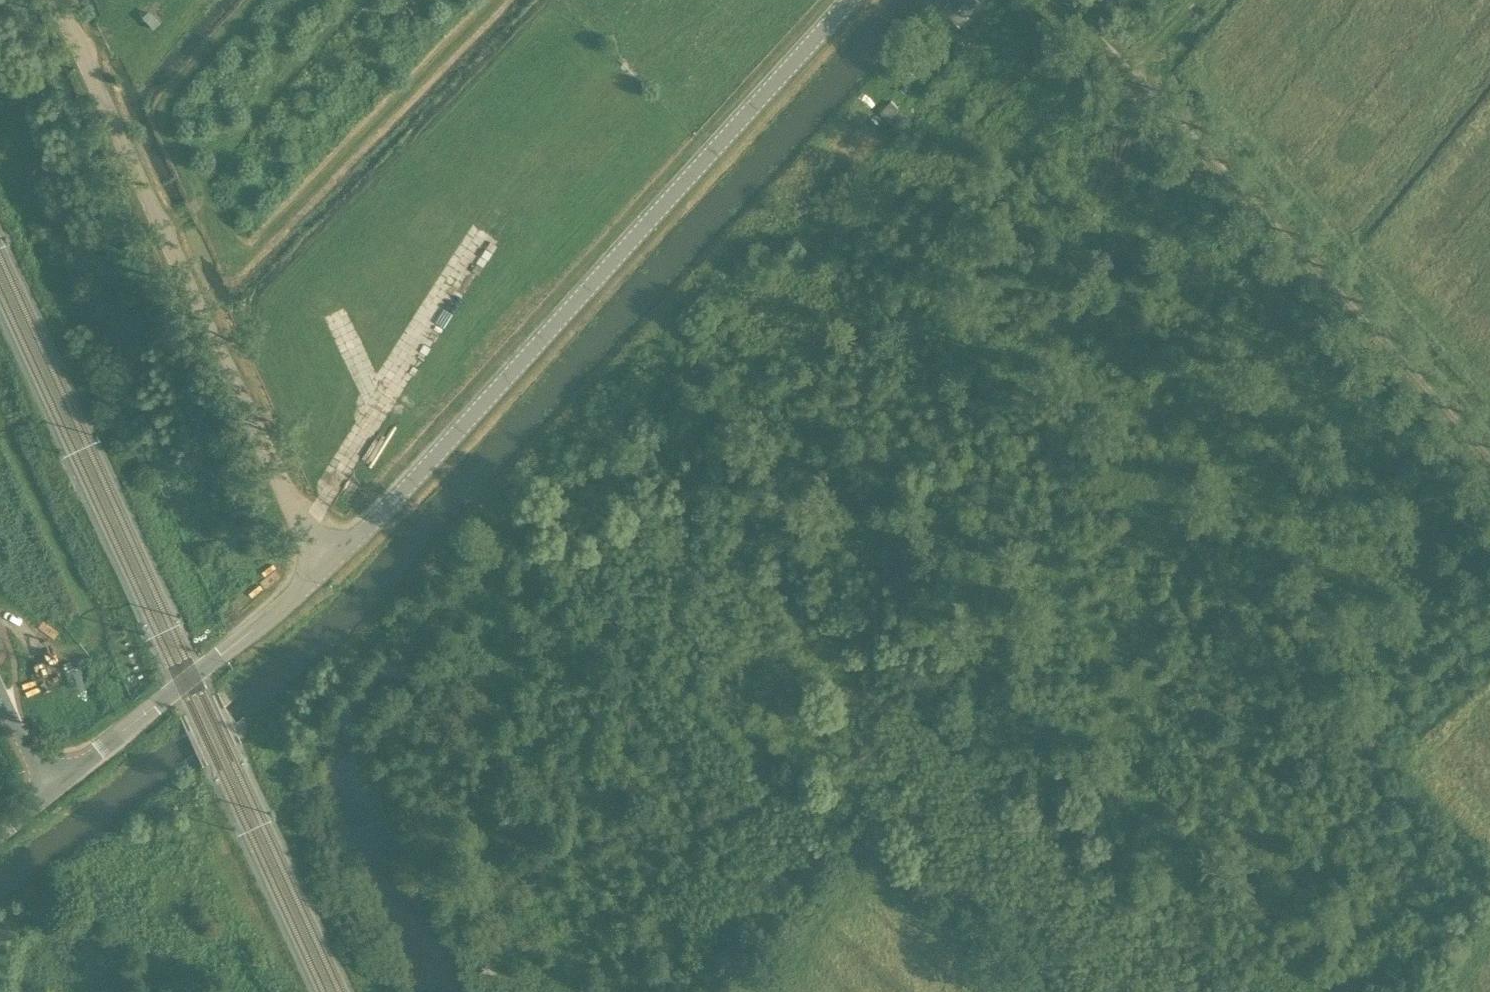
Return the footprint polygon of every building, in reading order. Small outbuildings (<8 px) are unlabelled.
[(942,9),(961,27),(969,18),(966,15),(980,0),(951,0),(942,9)] [(901,110),(891,100),(881,110),(899,128),(908,119),(900,112),(901,110)] [(474,285),(498,236),(472,223),(457,253),(456,252),(448,268),(464,275),(462,279),(474,285)] [(370,426),(380,429),(386,409),(377,406),(370,426)]
